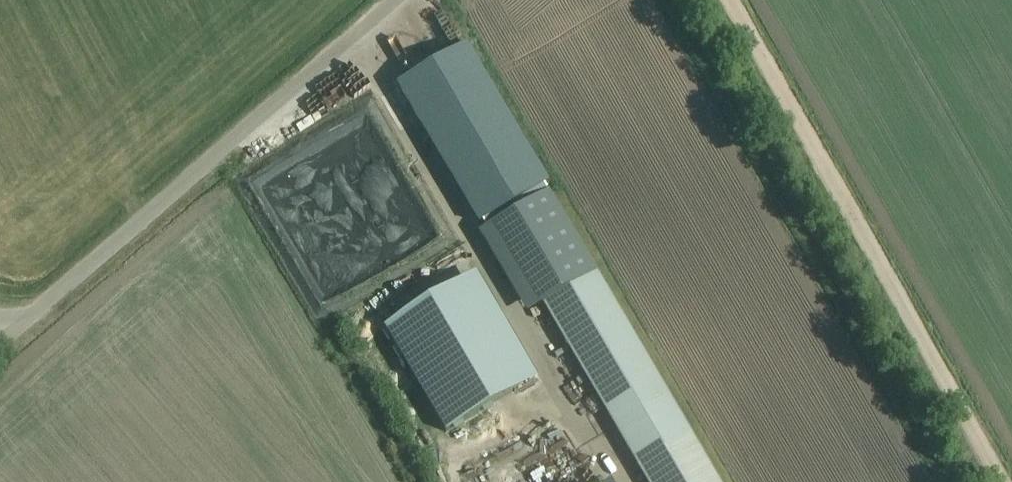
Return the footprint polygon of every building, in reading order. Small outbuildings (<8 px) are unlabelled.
[(467,45),(395,87),(477,227),(548,185),(467,45)] [(423,296),(411,275),(461,249),(452,234),(410,256),(413,262),(349,297),(354,306),(392,286),(403,307),(423,296)] [(641,464),(652,481),(720,481),(684,421),(598,273),(548,302),(641,464)] [(455,286),(384,328),(446,433),(517,392),(455,286)] [(579,430),(567,439),(578,454),(563,466),(568,473),(589,457),(582,448),(589,443),(579,430)]
